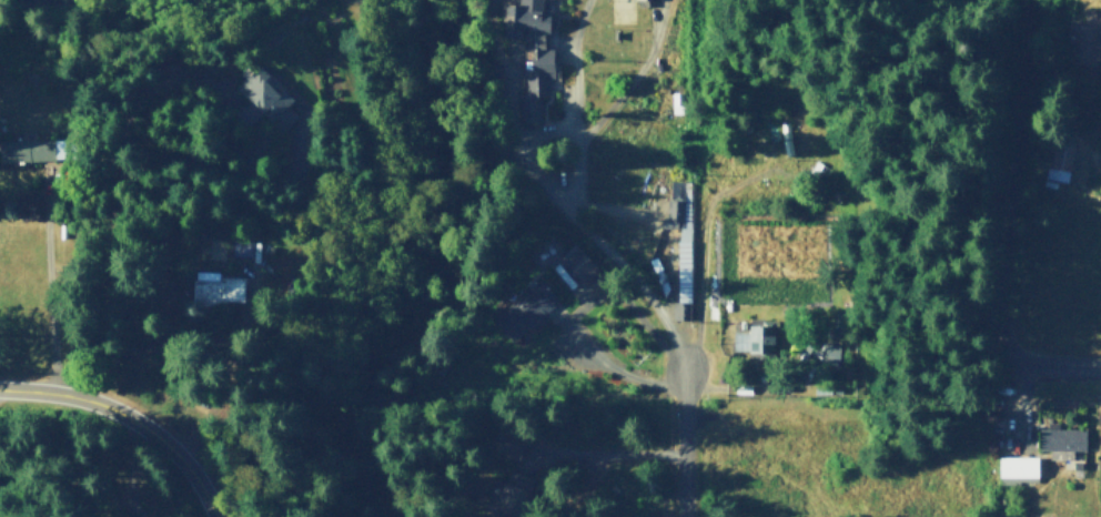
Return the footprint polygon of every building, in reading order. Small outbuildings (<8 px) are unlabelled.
[(523,27),(527,50),(532,49),(537,73),(524,75),(526,90),(533,88),(534,95),(551,92),(548,77),(560,75),(555,45),(549,46),(546,32),(559,30),(554,4),(550,5),(550,0),(524,0),(501,4),(506,31),(523,27)] [(294,98),(255,57),(240,71),(245,77),(231,90),(253,114),(259,109),(279,131),(297,115),(287,104),(294,98)] [(74,137),(2,138),(3,159),(75,158),(74,137)] [(233,255),(252,255),(252,236),(233,236),(233,255)] [(599,269),(578,240),(562,253),(582,281),(599,269)] [(247,276),(222,275),(222,279),(195,278),(194,299),(246,301),(247,276)] [(512,338),(527,327),(529,331),(550,316),(545,310),(560,300),(544,278),(494,313),(512,338)] [(1086,427),(1042,427),(1042,448),(1051,448),(1051,457),(1072,457),(1073,449),(1086,449),(1086,427)] [(1040,455),(1000,455),(1000,475),(1040,475),(1040,455)]
